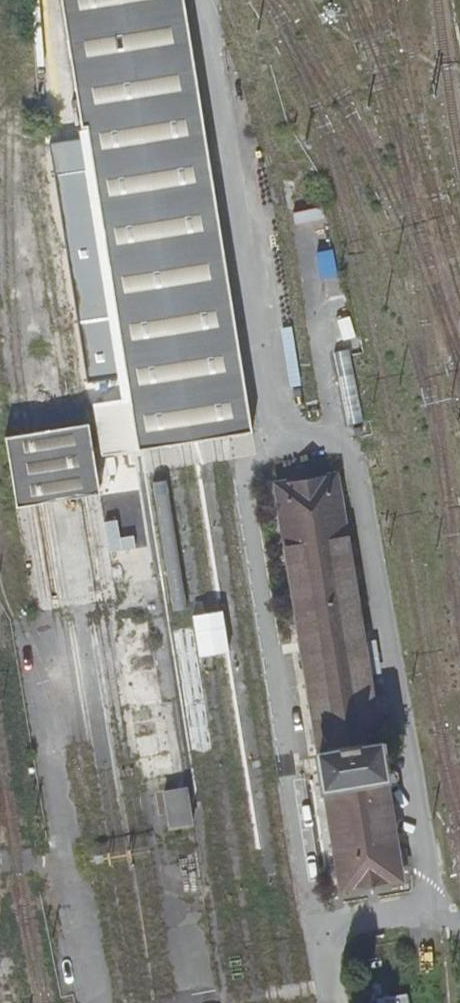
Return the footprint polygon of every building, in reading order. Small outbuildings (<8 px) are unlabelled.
[(244,429),(183,0),(60,0),(83,176),(106,320),(126,447),(244,429)] [(106,320),(83,176),(75,126),(39,131),(67,326),(100,320),(106,320)] [(356,338),(347,296),(327,300),(336,342),(339,341),(356,338)] [(62,327),(74,406),(113,400),(100,320),(67,326),(62,327)] [(339,341),(342,357),(352,355),(363,352),(360,337),(356,338),(339,341)] [(365,420),(352,355),(342,357),(333,359),(347,424),(365,420)] [(95,456),(89,418),(2,431),(32,612),(116,598),(111,566),(95,456)] [(145,562),(127,450),(95,456),(111,566),(145,562)] [(274,488),(339,892),(402,882),(340,477),(274,488)] [(121,705),(129,758),(163,753),(140,613),(133,607),(111,612),(126,704),(121,705)] [(166,777),(163,753),(129,758),(133,782),(166,777)] [(180,790),(154,794),(161,833),(185,829),(180,790)]
